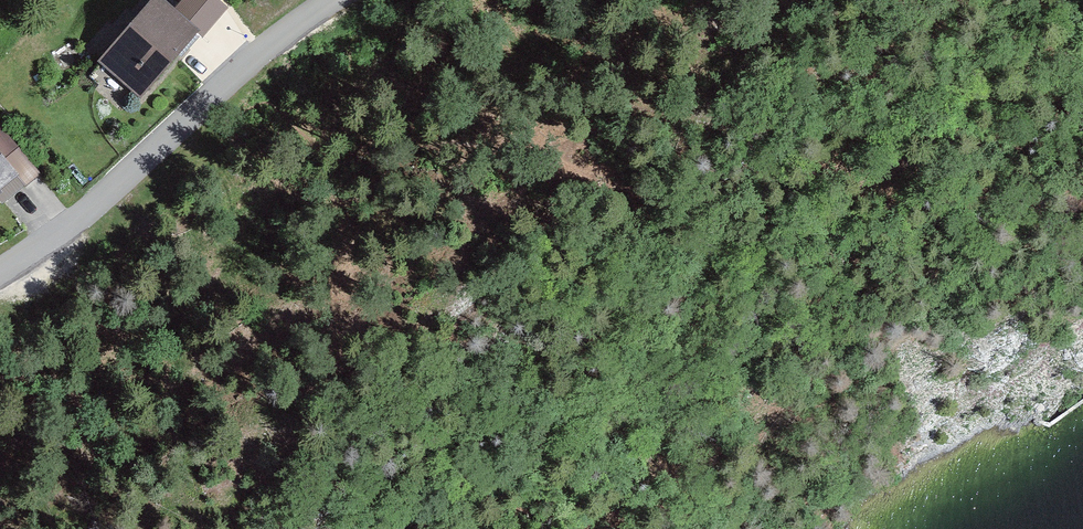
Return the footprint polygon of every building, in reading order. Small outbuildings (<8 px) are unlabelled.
[(98,64),(141,102),(200,35),(160,0),(155,0),(98,64)] [(19,178),(0,156),(0,194),(19,178)]
